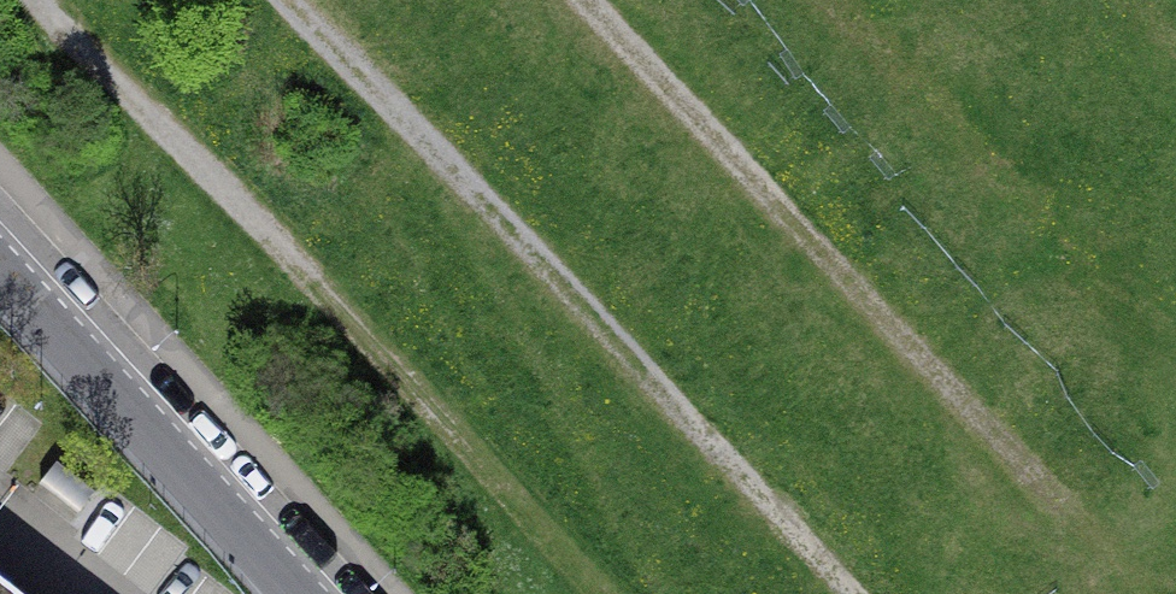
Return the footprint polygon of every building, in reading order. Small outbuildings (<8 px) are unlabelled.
[(0,583),(0,593),(14,593),(0,583)]
